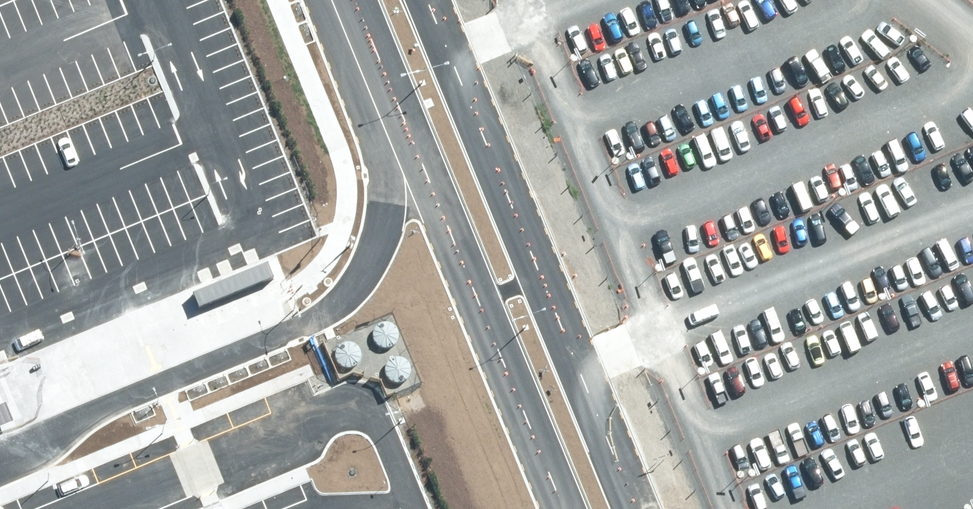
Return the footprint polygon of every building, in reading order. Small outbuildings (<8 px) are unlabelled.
[(11,426),(3,404),(0,405),(0,430),(11,426)]
